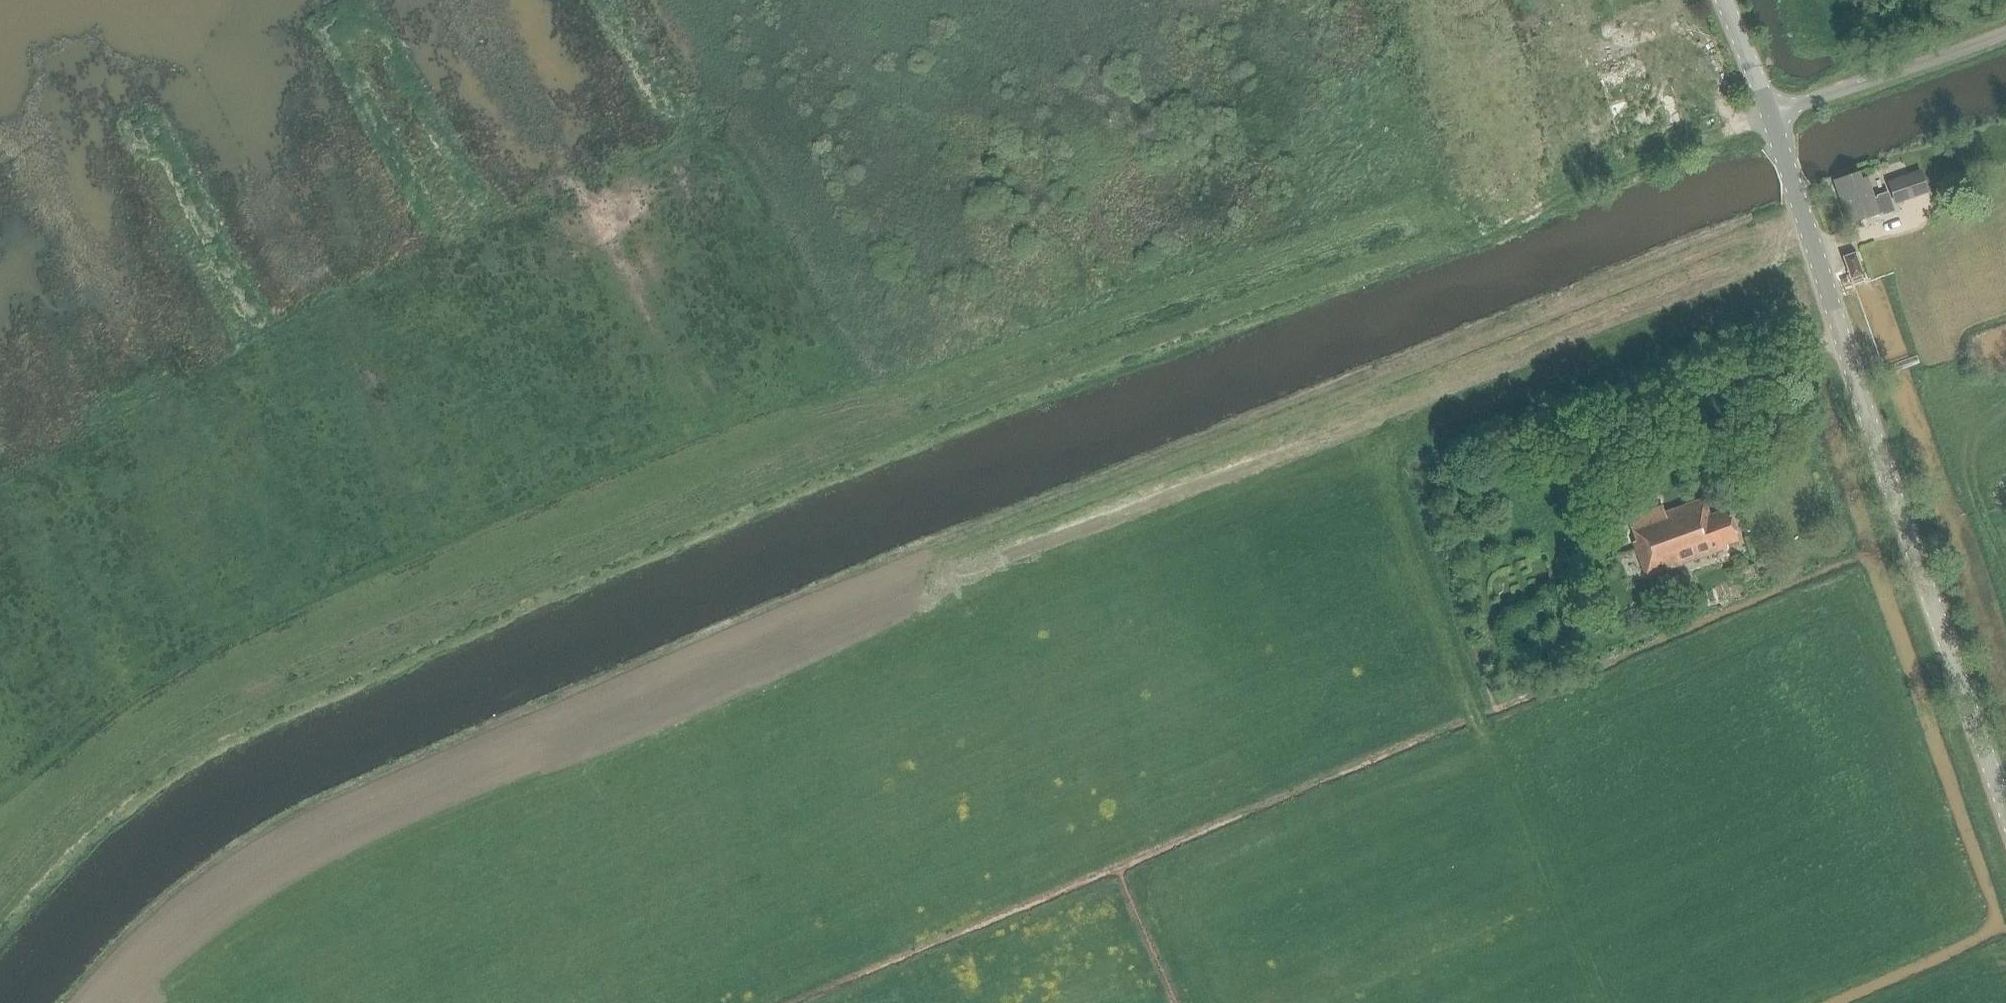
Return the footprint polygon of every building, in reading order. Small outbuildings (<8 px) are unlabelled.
[(1927,193),(1920,170),(1886,182),(1893,205),(1927,193)] [(1834,181),(1849,224),(1883,213),(1884,215),(1895,211),(1888,192),(1877,196),(1878,198),(1874,199),(1865,171),(1834,181)] [(1862,275),(1855,253),(1841,257),(1849,280),(1862,275)] [(1726,543),(1736,540),(1726,511),(1711,516),(1704,498),(1665,513),(1662,506),(1629,518),(1632,529),(1632,530),(1636,541),(1634,542),(1646,578),(1727,547),(1726,543)]
